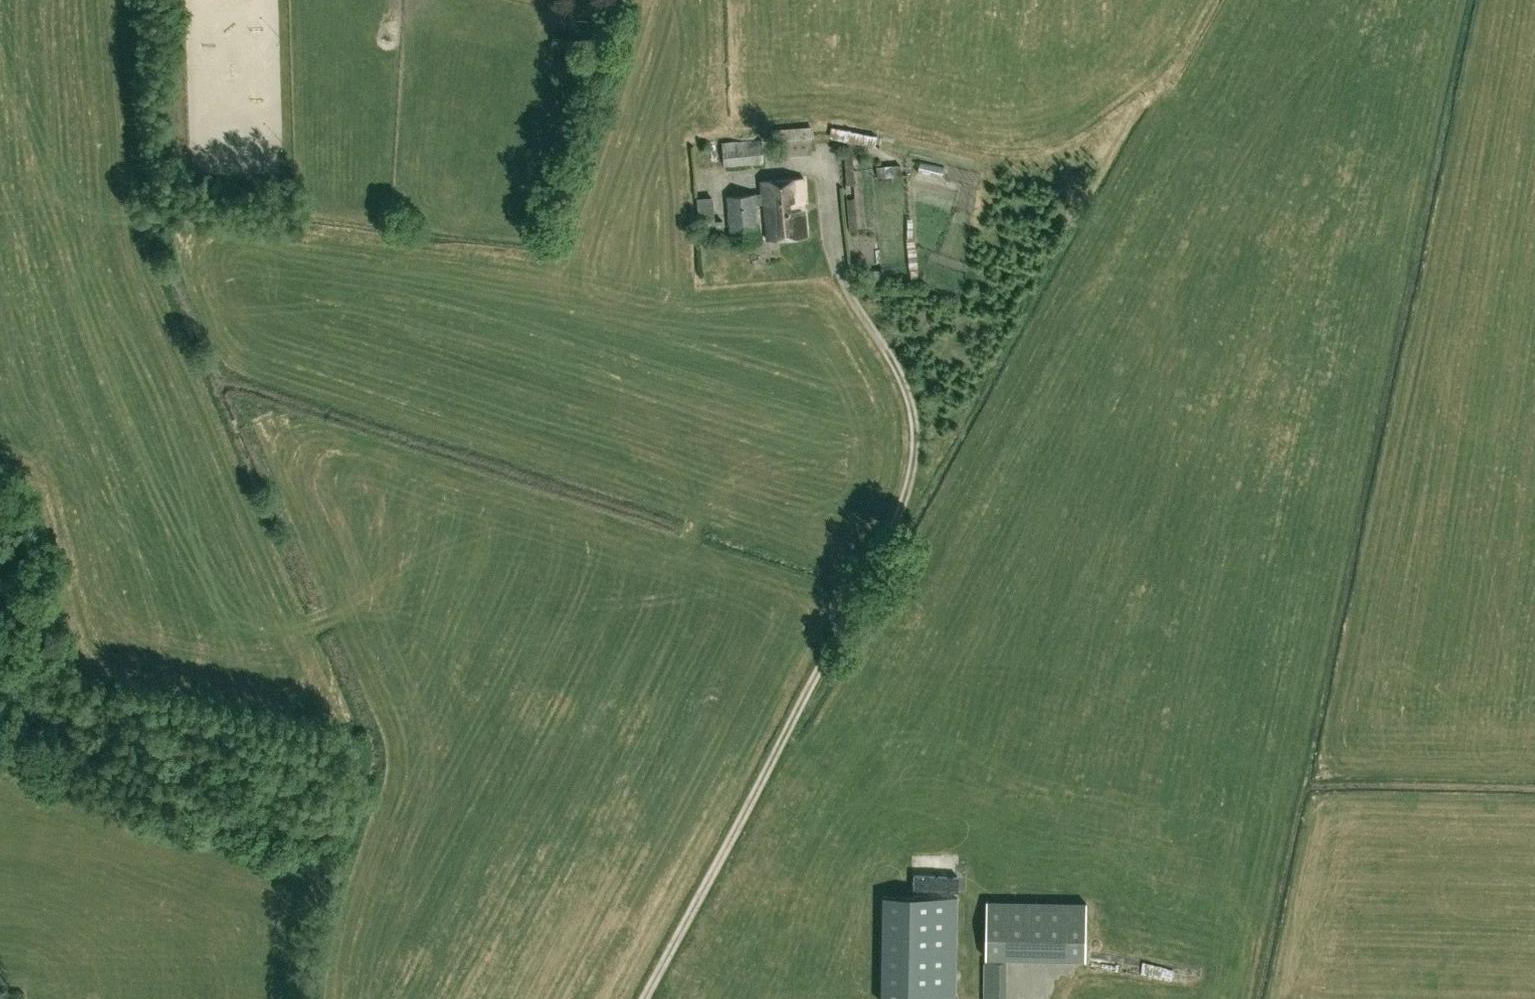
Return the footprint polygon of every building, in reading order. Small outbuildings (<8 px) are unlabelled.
[(722,142),(724,165),(760,162),(758,139),(722,142)] [(765,201),(768,238),(807,235),(805,198),(807,198),(805,176),(762,179),(763,190),(728,192),(732,240),(759,238),(757,202),(765,201)] [(959,897),(886,896),(884,998),(957,998),(959,897)] [(1086,960),(1087,904),(987,902),(986,958),(1086,960)] [(1009,961),(986,961),(985,998),(1007,998),(1009,961)]
